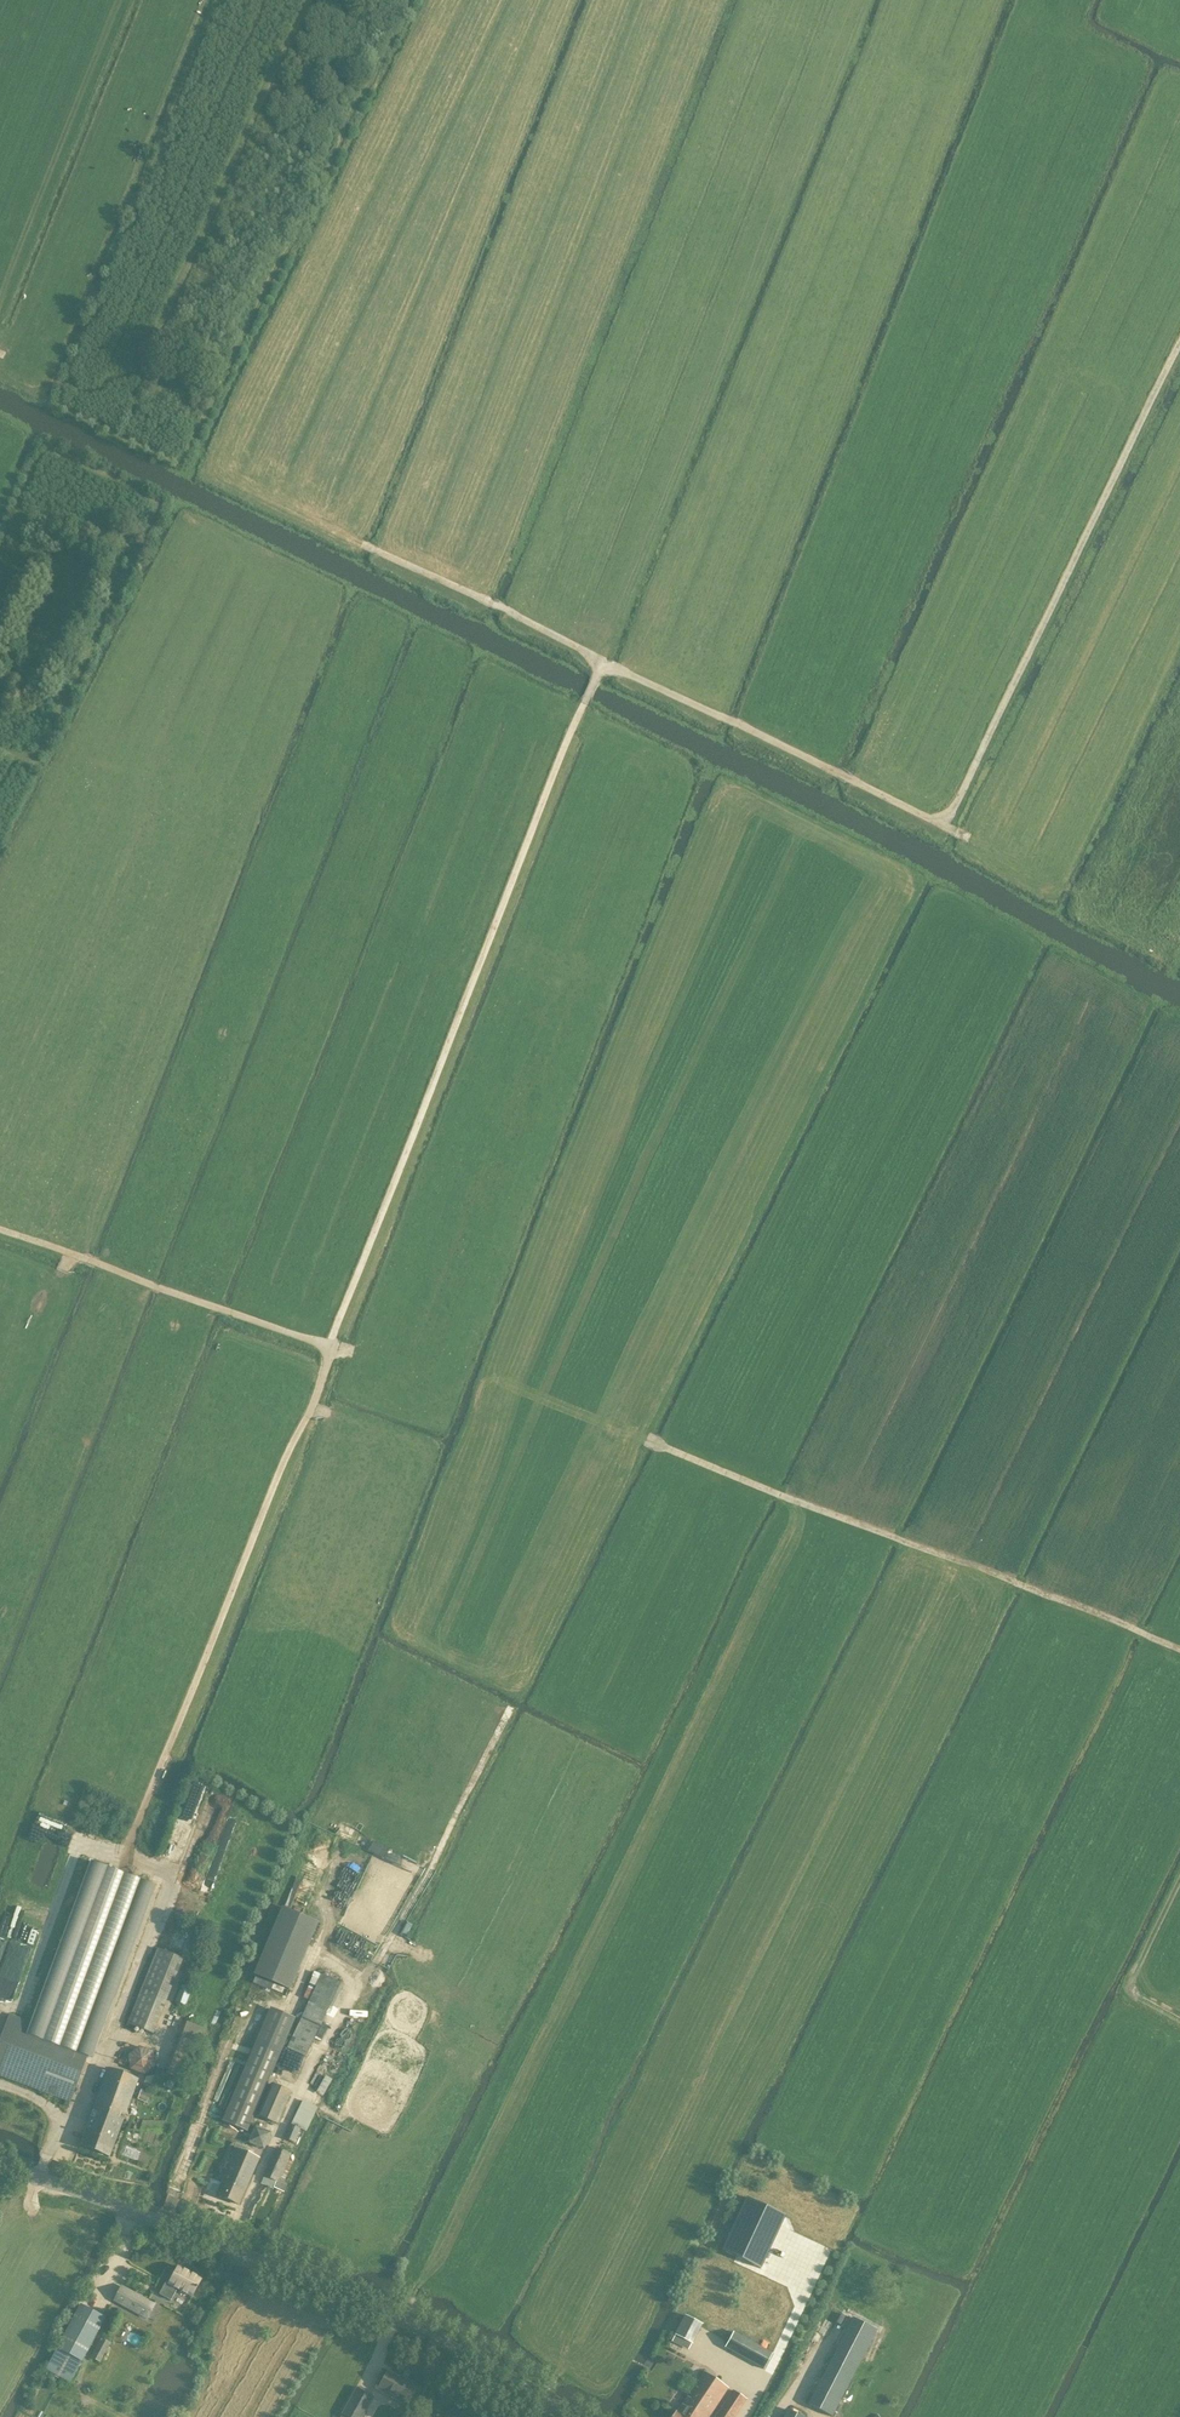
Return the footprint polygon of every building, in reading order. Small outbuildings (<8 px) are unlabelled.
[(194,1824),(205,1786),(190,1782),(181,1814),(186,1816),(184,1822),(194,1824)] [(371,1843),(368,1852),(382,1857),(386,1848),(371,1843)] [(150,1884),(90,1862),(31,2022),(10,2014),(0,2041),(0,2076),(70,2102),(150,1884)] [(287,1901),(292,1903),(301,1882),(296,1880),(287,1901)] [(256,1975),(253,1982),(270,1989),(273,1982),(289,1989),(317,1922),(283,1908),(255,1974),(256,1975)] [(10,1999),(27,1949),(0,1940),(0,1997),(2,1997),(2,1996),(10,1999)] [(153,2034),(184,1959),(159,1949),(128,2023),(153,2034)] [(322,1974),(287,2048),(306,2057),(341,1983),(322,1974)] [(372,1974),(370,1981),(382,1985),(384,1978),(372,1974)] [(282,1993),(284,1988),(274,1984),(272,1989),(282,1993)] [(186,2006),(192,1990),(182,1986),(175,2002),(186,2006)] [(247,2131),(294,2020),(270,2010),(223,2121),(247,2131)] [(170,2055),(187,2061),(187,2063),(199,2067),(211,2031),(181,2021),(170,2055)] [(233,2040),(226,2059),(238,2064),(246,2044),(233,2040)] [(144,2075),(155,2066),(152,2051),(138,2046),(127,2056),(130,2071),(144,2075)] [(124,2118),(138,2080),(108,2069),(94,2107),(124,2118)] [(146,2077),(144,2083),(150,2085),(151,2085),(155,2075),(146,2077)] [(331,2080),(325,2077),(317,2093),(322,2096),(331,2080)] [(277,2124),(291,2093),(271,2084),(257,2115),(277,2124)] [(147,2103),(150,2093),(140,2090),(137,2100),(147,2103)] [(301,2099),(290,2124),(305,2131),(316,2106),(301,2099)] [(110,2156),(124,2118),(94,2107),(80,2145),(110,2156)] [(294,2142),(300,2129),(290,2125),(284,2138),(294,2142)] [(264,2148),(270,2134),(255,2128),(249,2142),(264,2148)] [(239,2204),(250,2180),(259,2158),(234,2147),(233,2151),(235,2152),(220,2186),(213,2183),(210,2191),(217,2193),(216,2194),(239,2204)] [(277,2148),(265,2176),(276,2181),(273,2187),(284,2192),(288,2183),(279,2180),(290,2154),(277,2148)] [(746,2198),(722,2250),(760,2268),(785,2216),(746,2198)] [(177,2290),(182,2293),(183,2292),(192,2296),(201,2279),(178,2266),(174,2273),(172,2272),(160,2295),(171,2301),(177,2290)] [(147,2318),(154,2305),(122,2287),(115,2300),(147,2318)] [(80,2305),(46,2369),(70,2382),(104,2320),(104,2318),(80,2305)] [(684,2317),(676,2333),(694,2342),(702,2326),(684,2317)] [(764,2369),(772,2354),(734,2332),(725,2347),(764,2369)] [(101,2338),(91,2358),(100,2363),(110,2343),(101,2338)] [(832,2416),(860,2363),(836,2350),(808,2404),(832,2416)] [(388,2372),(378,2389),(405,2405),(416,2385),(407,2380),(406,2382),(388,2372)] [(682,2404),(677,2412),(676,2411),(672,2416),(709,2416),(727,2390),(726,2387),(705,2372),(682,2404)] [(373,2398),(356,2388),(342,2414),(348,2416),(363,2416),(373,2398)] [(746,2399),(733,2391),(716,2416),(734,2416),(746,2399)]
